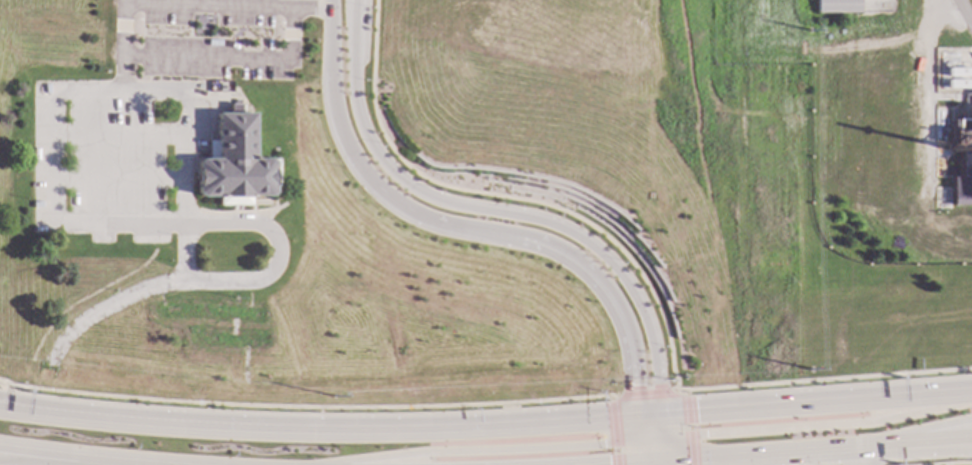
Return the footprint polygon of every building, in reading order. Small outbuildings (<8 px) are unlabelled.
[(816,15),(816,0),(859,0),(859,15),(816,15)] [(948,54),(971,54),(971,90),(967,90),(967,96),(959,96),(959,89),(948,89),(948,54)] [(254,158),(277,158),(278,186),(273,186),(273,193),(269,197),(250,197),(250,205),(218,205),(218,196),(200,196),(196,192),(196,162),(198,158),(207,158),(207,140),(215,140),(216,113),(254,113),(254,158)] [(963,121),(971,121),(971,134),(961,133),(958,129),(959,124),(960,122),(963,121)] [(963,145),(971,145),(971,157),(962,156),(959,154),(958,152),(956,154),(952,154),(949,152),(948,149),(949,146),(952,144),(955,145),(958,147),(963,145)] [(960,167),(971,168),(971,207),(951,207),(951,179),(959,180),(957,173),(960,167)]
